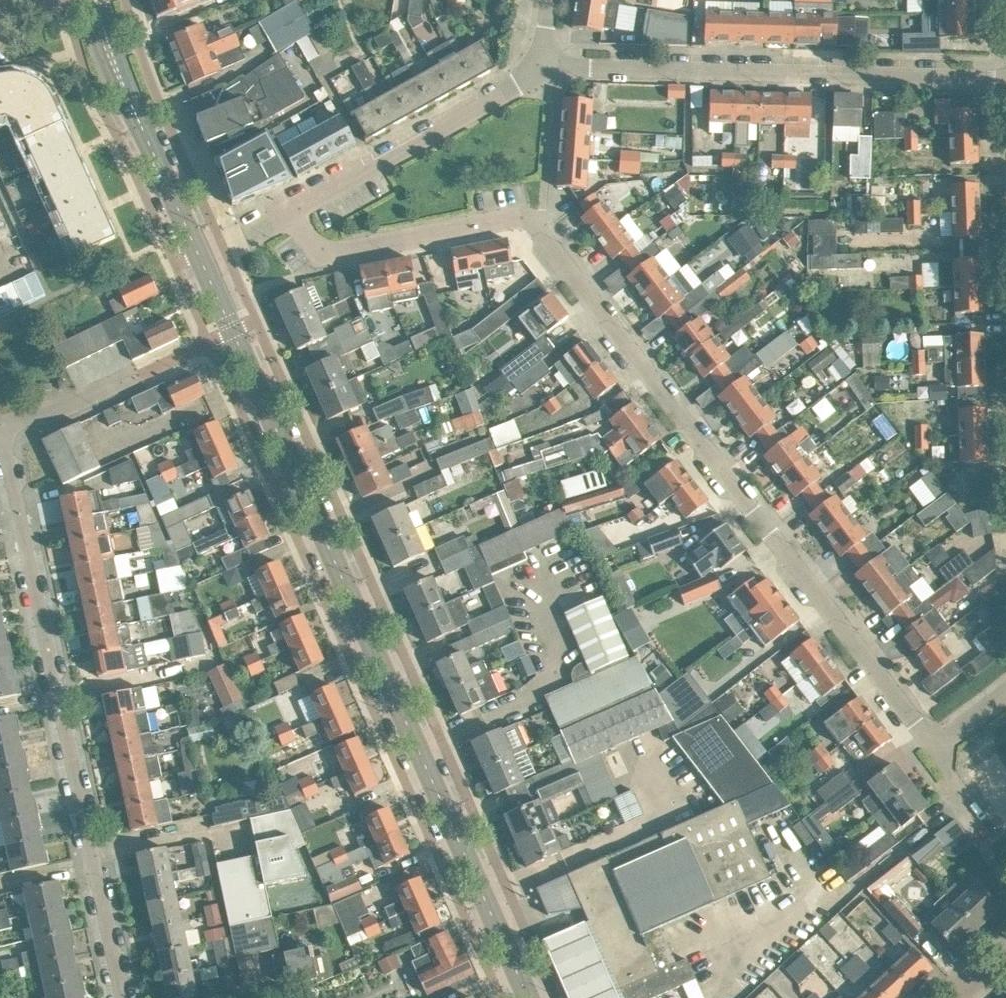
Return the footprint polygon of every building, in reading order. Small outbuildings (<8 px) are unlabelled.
[(201,0),(150,0),(157,19),(202,1),(201,0)] [(423,0),(409,0),(407,16),(421,18),(423,0)] [(440,0),(429,0),(434,20),(447,43),(455,39),(457,38),(445,16),(440,0)] [(619,6),(580,0),(577,0),(572,28),(601,32),(602,27),(615,29),(619,6)] [(922,13),(937,13),(974,13),(973,0),(922,0),(922,13)] [(315,32),(301,8),(297,1),(286,8),(260,24),(277,55),(297,43),(308,36),(315,32)] [(836,38),(837,28),(837,14),(833,14),(833,5),(794,3),(793,16),(791,16),(791,44),(837,45),(837,39),(836,38)] [(647,10),(642,45),(669,46),(686,46),(686,45),(687,32),(687,16),(647,10)] [(923,34),(902,34),(902,52),(939,53),(939,39),(974,38),(974,13),(937,13),(922,13),(923,34)] [(730,42),(731,14),(705,14),(704,42),(730,42)] [(762,43),(763,16),(758,16),(743,15),(731,14),(730,42),(762,43)] [(791,44),(791,16),(763,16),(762,43),(791,44)] [(841,44),(841,46),(865,47),(866,19),(841,18),(841,44)] [(215,55),(240,45),(233,28),(219,34),(217,31),(206,35),(202,26),(168,40),(179,65),(213,51),(215,55)] [(390,35),(388,36),(398,53),(405,66),(413,62),(396,32),(390,35)] [(319,55),(308,36),(297,43),(308,62),(319,55)] [(483,41),(465,51),(463,52),(455,39),(447,43),(455,57),(459,54),(474,81),(498,67),(497,65),(494,67),(482,44),(484,43),(483,41)] [(474,81),(459,54),(455,57),(447,43),(434,50),(426,55),(434,68),(438,66),(453,93),(474,81)] [(221,70),(236,64),(246,60),(240,45),(215,55),(213,51),(179,65),(187,85),(221,71),(221,70)] [(362,62),(351,68),(356,78),(363,90),(371,86),(375,83),(362,62)] [(453,93),(438,66),(434,68),(421,76),(413,62),(405,66),(413,80),(417,78),(432,104),(453,93)] [(432,104),(417,78),(413,80),(405,66),(392,74),(384,78),(392,92),(396,90),(411,116),(432,104)] [(305,98),(288,68),(261,82),(253,71),(226,91),(224,87),(191,100),(198,117),(197,118),(209,150),(255,132),(252,126),(263,123),(305,98)] [(51,99),(47,92),(41,86),(33,81),(25,78),(17,76),(8,76),(0,78),(0,121),(6,120),(17,125),(24,141),(63,124),(51,99)] [(685,86),(608,84),(608,104),(617,105),(617,96),(684,99),(685,86)] [(411,116),(396,90),(392,92),(379,99),(371,86),(363,90),(371,103),(375,101),(390,128),(411,116)] [(690,106),(702,107),(703,87),(691,86),(690,106)] [(734,124),(735,93),(710,92),(709,134),(722,134),(723,123),(734,124)] [(760,124),(760,94),(735,93),(734,124),(734,147),(747,147),(748,124),(760,124)] [(785,125),(786,94),(760,94),(760,124),(785,125)] [(810,126),(811,95),(786,94),(785,125),(810,126)] [(834,96),(833,116),(833,128),(861,128),(862,97),(834,96)] [(390,128),(375,101),(371,103),(357,111),(350,97),(342,102),(351,118),(354,116),(366,138),(364,139),(365,141),(365,142),(366,141),(390,128)] [(592,101),(563,99),(561,128),(590,131),(592,101)] [(977,136),(976,110),(949,111),(949,100),(935,100),(935,125),(948,124),(949,137),(977,136)] [(874,140),(904,138),(917,138),(916,126),(905,126),(905,120),(894,120),(893,113),(874,113),(874,140)] [(336,157),(356,146),(339,116),(320,127),(336,157)] [(89,180),(63,124),(24,141),(50,198),(89,180)] [(301,137),(317,167),(336,157),(320,127),(301,137)] [(588,159),(590,131),(561,128),(559,157),(588,159)] [(214,161),(232,206),(282,186),(292,181),(271,141),(276,138),(272,130),(214,161)] [(978,163),(977,136),(949,137),(951,164),(978,163)] [(297,178),(317,167),(301,137),(281,148),(297,178)] [(682,138),(656,137),(655,148),(681,150),(682,138)] [(850,179),(870,179),(870,137),(858,137),(858,156),(850,156),(850,179)] [(917,150),(917,138),(904,138),(905,151),(917,150)] [(659,154),(620,151),(619,162),(639,164),(658,165),(658,164),(659,154)] [(734,167),(734,155),(722,155),(722,167),(734,167)] [(746,168),(746,156),(734,155),(734,167),(746,168)] [(783,168),(783,155),(772,155),(772,168),(783,168)] [(796,155),(783,155),(783,168),(795,168),(796,155)] [(601,160),(588,159),(559,157),(556,187),(570,188),(580,204),(595,192),(592,188),(585,193),(582,189),(586,189),(587,182),(599,182),(601,160)] [(712,157),(693,157),(693,167),(711,167),(712,157)] [(639,171),(639,164),(619,162),(618,173),(639,175),(639,171)] [(115,238),(89,180),(50,198),(76,256),(115,238)] [(603,202),(599,197),(603,194),(605,195),(612,190),(607,184),(596,193),(595,192),(580,204),(587,214),(581,218),(597,239),(618,223),(602,203),(603,202)] [(978,185),(958,185),(951,186),(951,199),(952,212),(979,211),(978,185)] [(675,186),(663,196),(675,211),(687,201),(675,186)] [(869,216),(869,196),(847,196),(847,206),(830,206),(830,218),(869,216)] [(757,216),(757,198),(757,197),(731,197),(731,215),(757,216)] [(823,208),(823,198),(788,197),(788,207),(823,208)] [(907,202),(907,208),(907,214),(919,213),(918,201),(907,202)] [(980,238),(979,211),(952,212),(953,238),(980,238)] [(919,224),(919,213),(907,214),(908,225),(919,224)] [(808,219),(808,234),(813,234),(836,234),(836,219),(808,219)] [(768,220),(756,230),(764,239),(776,230),(768,220)] [(633,244),(618,223),(597,239),(613,259),(619,255),(626,264),(639,254),(632,245),(633,244)] [(813,234),(813,255),(837,255),(836,234),(813,234)] [(515,275),(507,239),(479,245),(483,268),(485,268),(487,281),(515,275)] [(668,279),(653,259),(660,253),(652,243),(639,254),(626,264),(632,273),(627,278),(643,298),(668,279)] [(483,268),(479,245),(450,250),(458,291),(472,288),(473,292),(482,290),(479,274),(478,274),(477,269),(483,268)] [(849,254),(837,255),(813,255),(812,255),(812,270),(850,269),(849,254)] [(418,298),(410,258),(408,259),(408,260),(397,263),(396,261),(386,263),(394,303),(418,298)] [(981,260),(961,260),(938,261),(939,287),(954,287),(982,286),(981,260)] [(394,303),(386,263),(373,265),(374,267),(362,269),(361,268),(359,268),(365,299),(368,299),(370,313),(379,311),(393,308),(392,303),(394,303)] [(723,301),(739,288),(751,279),(743,268),(731,277),(726,280),(717,288),(714,290),(722,300),(723,301)] [(352,296),(348,271),(334,273),(340,302),(352,296)] [(113,300),(119,313),(158,294),(149,275),(118,289),(121,296),(113,300)] [(909,276),(909,288),(921,288),(920,276),(909,276)] [(537,278),(493,312),(503,325),(519,313),(527,306),(547,291),(537,278)] [(691,308),(683,298),(668,279),(643,298),(659,319),(664,315),(671,324),(691,308)] [(983,312),(982,286),(954,287),(955,313),(983,312)] [(275,301),(286,325),(315,312),(304,288),(275,301)] [(921,300),(921,288),(909,288),(910,301),(921,300)] [(714,290),(691,308),(671,324),(678,333),(672,337),(688,358),(713,339),(698,319),(722,300),(714,290)] [(567,317),(550,295),(530,310),(527,306),(519,313),(523,319),(531,313),(546,333),(567,317)] [(440,341),(451,336),(438,302),(427,306),(440,341)] [(725,341),(763,312),(757,305),(719,333),(725,341)] [(320,323),(335,316),(331,306),(315,312),(286,325),(297,350),(326,337),(320,323)] [(133,337),(124,318),(139,311),(137,307),(122,314),(101,324),(112,346),(123,340),(133,360),(178,339),(170,320),(133,337)] [(503,325),(493,312),(470,330),(480,342),(503,325)] [(54,347),(66,341),(67,340),(52,315),(39,321),(54,347)] [(334,329),(340,343),(368,331),(362,316),(334,329)] [(112,346),(101,324),(89,330),(100,351),(112,346)] [(100,351),(89,330),(78,335),(88,357),(100,351)] [(764,347),(775,362),(797,345),(786,330),(764,347)] [(380,357),(375,345),(368,331),(340,343),(345,355),(361,348),(367,362),(380,357)] [(983,334),(963,335),(956,335),(956,337),(944,338),(945,347),(927,348),(927,363),(945,362),(984,361),(983,334)] [(78,335),(67,340),(66,341),(77,363),(88,357),(78,335)] [(862,354),(865,354),(865,366),(880,365),(879,336),(861,337),(862,354)] [(540,360),(554,350),(544,337),(499,371),(508,383),(540,360)] [(729,359),(713,339),(688,358),(704,378),(710,374),(717,383),(753,355),(745,345),(729,359)] [(77,363),(66,341),(54,347),(65,368),(77,363)] [(601,362),(585,341),(554,364),(570,385),(601,362)] [(383,342),(375,345),(380,357),(383,365),(394,360),(400,358),(396,347),(383,342)] [(828,349),(807,364),(815,375),(836,359),(828,349)] [(925,363),(924,351),(911,351),(911,352),(902,352),(902,365),(911,364),(911,363),(925,363)] [(759,398),(745,379),(763,364),(755,354),(753,355),(717,383),(724,392),(718,397),(734,417),(759,398)] [(345,367),(341,357),(340,356),(306,371),(317,395),(346,382),(340,369),(345,367)] [(540,360),(508,383),(491,395),(492,396),(478,405),(483,411),(495,402),(496,403),(515,388),(520,395),(550,373),(540,360)] [(985,387),(984,361),(945,362),(946,382),(950,382),(950,387),(957,387),(957,388),(985,387)] [(617,383),(601,362),(570,385),(586,406),(617,383)] [(925,375),(925,363),(911,363),(911,364),(912,375),(925,375)] [(876,403),(855,372),(845,380),(867,410),(876,403)] [(166,388),(164,384),(131,399),(138,413),(158,404),(162,414),(204,395),(195,374),(166,388)] [(875,375),(875,389),(889,390),(890,375),(875,375)] [(354,379),(346,382),(317,395),(328,420),(364,403),(354,379)] [(436,385),(402,396),(373,409),(378,421),(415,409),(441,400),(436,385)] [(946,386),(929,386),(929,400),(946,400),(946,386)] [(623,390),(601,407),(603,409),(583,418),(587,427),(608,416),(630,399),(623,390)] [(554,398),(544,406),(551,415),(562,407),(554,398)] [(775,419),(759,398),(734,417),(750,438),(755,434),(762,443),(776,432),(769,423),(775,419)] [(608,450),(646,421),(632,403),(609,421),(615,429),(602,439),(598,434),(573,443),(572,439),(566,442),(567,445),(553,449),(550,442),(532,448),(536,461),(504,471),(507,481),(526,476),(527,474),(594,452),(600,455),(608,450)] [(115,406),(103,412),(110,426),(122,421),(115,406)] [(420,421),(415,409),(395,418),(400,430),(420,421)] [(986,409),(966,410),(958,410),(959,436),(987,435),(986,409)] [(487,429),(482,417),(479,410),(468,415),(452,420),(455,429),(460,428),(463,436),(487,429)] [(513,420),(489,430),(496,449),(520,440),(513,420)] [(622,468),(660,439),(646,421),(608,450),(622,468)] [(217,422),(198,430),(193,432),(199,446),(185,452),(190,462),(227,445),(217,422)] [(63,484),(82,476),(100,467),(79,423),(42,440),(63,484)] [(345,459),(395,437),(389,424),(369,433),(366,426),(337,439),(345,459)] [(927,437),(926,425),(915,425),(915,438),(927,437)] [(400,449),(416,441),(412,432),(396,440),(400,449)] [(779,477),(805,458),(817,448),(808,437),(804,439),(796,446),(789,437),(783,441),(776,432),(762,443),(769,452),(764,456),(779,477)] [(988,462),(987,435),(959,436),(948,437),(949,463),(959,462),(960,463),(988,462)] [(400,449),(396,440),(395,437),(345,459),(354,479),(385,465),(381,457),(400,449)] [(927,449),(927,437),(915,438),(915,449),(927,449)] [(441,472),(448,469),(488,452),(494,449),(490,438),(467,447),(436,460),(441,472)] [(154,460),(168,454),(162,442),(149,448),(154,460)] [(237,468),(227,445),(190,462),(181,466),(186,477),(208,466),(214,479),(237,468)] [(496,449),(494,449),(488,452),(494,468),(502,464),(496,449)] [(821,478),(805,458),(779,477),(795,497),(801,493),(808,502),(821,492),(814,483),(821,478)] [(170,459),(157,465),(161,474),(174,468),(170,459)] [(109,470),(113,486),(140,480),(131,460),(109,470)] [(676,460),(650,480),(643,485),(645,487),(659,506),(670,498),(692,481),(676,460)] [(842,494),(855,484),(875,469),(869,461),(863,465),(862,464),(848,474),(834,484),(842,494)] [(388,471),(385,465),(354,479),(363,498),(412,476),(406,463),(388,471)] [(179,478),(174,468),(161,474),(166,484),(179,478)] [(454,484),(448,469),(441,472),(442,475),(413,488),(418,500),(454,484)] [(601,469),(561,482),(565,499),(606,486),(601,469)] [(947,491),(932,470),(920,479),(935,500),(947,491)] [(643,485),(650,480),(644,472),(622,489),(630,498),(645,487),(643,485)] [(686,519),(708,502),(692,481),(670,498),(686,519)] [(504,490),(492,495),(507,532),(519,527),(504,490)] [(101,502),(98,491),(88,493),(88,492),(61,498),(66,522),(106,513),(105,513),(119,510),(118,499),(101,502)] [(248,492),(236,497),(216,506),(226,529),(258,515),(248,492)] [(828,501),(821,492),(808,502),(815,511),(809,515),(825,536),(850,517),(834,496),(828,501)] [(119,510),(136,506),(150,503),(146,494),(118,499),(119,510)] [(955,504),(947,495),(918,516),(926,526),(955,504)] [(183,521),(213,508),(207,496),(177,509),(161,516),(171,541),(172,545),(175,552),(193,544),(190,537),(183,521)] [(173,499),(156,506),(161,516),(177,509),(173,499)] [(158,524),(150,503),(136,506),(140,528),(149,526),(158,524)] [(403,505),(390,510),(372,518),(383,543),(414,529),(403,505)] [(645,517),(637,508),(628,515),(635,524),(645,517)] [(527,560),(523,551),(575,529),(559,509),(519,527),(507,532),(478,545),(492,576),(527,560)] [(110,535),(106,513),(66,522),(70,544),(110,535)] [(268,538),(258,515),(226,529),(211,536),(216,546),(217,547),(240,537),(245,547),(221,558),(226,571),(252,559),(247,548),(268,538)] [(652,526),(645,517),(635,524),(643,534),(652,526)] [(866,538),(850,517),(825,536),(841,557),(846,553),(853,562),(867,551),(860,542),(866,538)] [(166,542),(158,524),(149,526),(153,549),(155,549),(162,547),(172,545),(171,541),(166,542)] [(746,551),(725,524),(699,542),(700,544),(684,556),(700,579),(717,566),(720,570),(746,551)] [(425,554),(414,529),(383,543),(394,568),(425,554)] [(676,529),(647,540),(652,555),(682,544),(676,529)] [(440,562),(478,545),(473,534),(464,538),(435,551),(440,562)] [(115,557),(110,535),(70,544),(75,566),(115,557)] [(210,548),(216,546),(211,536),(209,537),(193,544),(175,552),(180,563),(198,556),(211,550),(210,548)] [(182,566),(180,563),(175,552),(172,545),(162,547),(164,560),(154,562),(156,571),(182,566)] [(492,576),(478,545),(440,562),(446,576),(464,567),(474,591),(495,582),(492,576)] [(874,560),(867,551),(853,562),(860,571),(855,575),(870,596),(909,566),(893,545),(874,560)] [(995,548),(974,564),(964,572),(974,585),(995,569),(995,548)] [(964,572),(974,564),(964,551),(938,570),(948,583),(958,576),(964,572)] [(118,580),(115,557),(75,566),(80,588),(118,580)] [(279,562),(260,570),(255,572),(262,586),(249,591),(253,600),(289,585),(279,562)] [(189,588),(182,566),(156,571),(160,594),(170,592),(189,588)] [(912,596),(906,589),(919,579),(909,566),(870,596),(886,616),(892,612),(899,621),(921,604),(914,594),(912,596)] [(678,588),(685,605),(722,590),(715,573),(678,588)] [(969,592),(958,576),(948,583),(942,588),(953,604),(969,592)] [(432,579),(422,583),(404,591),(416,617),(444,604),(432,579)] [(736,610),(724,620),(736,636),(748,626),(760,617),(783,600),(767,579),(758,586),(753,579),(727,598),(736,610)] [(123,602),(118,580),(80,588),(84,610),(123,602)] [(996,582),(980,595),(985,601),(997,592),(996,582)] [(299,608),(289,585),(253,600),(250,601),(256,614),(271,607),(276,618),(299,608)] [(174,614),(170,592),(160,594),(148,596),(152,619),(169,615),(174,614)] [(564,614),(584,662),(591,676),(629,659),(603,597),(564,614)] [(459,598),(444,604),(416,617),(427,643),(455,630),(468,624),(471,623),(470,621),(459,598)] [(219,605),(224,614),(237,608),(233,599),(219,605)] [(937,639),(950,629),(927,599),(921,604),(899,621),(906,630),(900,634),(916,655),(937,639)] [(736,636),(735,636),(742,645),(755,635),(764,647),(799,621),(783,600),(760,617),(748,626),(736,636)] [(128,624),(123,602),(84,610),(89,632),(128,624)] [(473,635),(510,618),(504,605),(470,621),(471,623),(468,624),(473,635)] [(241,617),(237,608),(224,614),(207,621),(218,648),(227,645),(220,626),(241,617)] [(190,610),(174,614),(169,615),(174,638),(201,632),(190,610)] [(302,615),(284,623),(279,626),(285,639),(268,646),(272,656),(290,649),(313,638),(302,615)] [(515,630),(510,618),(473,635),(469,637),(474,648),(515,630)] [(2,621),(0,621),(0,647),(10,645),(7,629),(3,630),(2,621)] [(128,625),(128,624),(89,632),(94,654),(132,646),(143,644),(138,622),(128,625)] [(997,642),(995,623),(976,638),(985,651),(983,652),(991,664),(1000,657),(998,641),(997,642)] [(206,655),(201,632),(174,638),(179,660),(206,655)] [(323,661),(313,638),(290,649),(300,672),(323,661)] [(812,638),(790,655),(806,676),(829,659),(812,638)] [(962,672),(937,639),(916,655),(931,675),(921,683),(931,696),(962,672)] [(10,645),(0,647),(0,673),(12,670),(10,661),(14,660),(10,645)] [(137,669),(132,646),(94,654),(99,677),(137,669)] [(260,661),(257,654),(256,652),(243,658),(244,660),(241,661),(244,669),(260,661)] [(483,661),(477,664),(469,667),(463,653),(437,664),(437,665),(435,667),(433,671),(437,679),(440,680),(443,679),(448,690),(482,675),(488,672),(483,661)] [(559,729),(653,687),(652,684),(636,656),(629,659),(591,676),(584,662),(577,666),(573,669),(571,675),(572,681),(574,684),(569,686),(545,697),(559,729)] [(829,659),(806,676),(821,696),(814,701),(819,707),(839,692),(835,687),(845,680),(829,659)] [(265,671),(260,661),(244,669),(241,670),(244,679),(251,676),(251,677),(265,671)] [(249,716),(227,664),(208,673),(224,707),(230,720),(249,716)] [(12,670),(0,673),(0,699),(21,694),(17,678),(14,679),(12,670)] [(490,671),(488,672),(482,675),(448,690),(459,716),(486,704),(485,703),(501,696),(490,671)] [(274,682),(279,693),(301,684),(296,672),(274,682)] [(676,729),(711,704),(712,703),(688,672),(658,695),(672,722),(676,729)] [(333,685),(302,699),(307,713),(308,712),(312,722),(343,708),(333,685)] [(758,712),(771,702),(780,695),(773,686),(752,703),(758,712)] [(574,766),(600,754),(658,728),(672,722),(658,695),(653,687),(559,729),(572,760),(574,766)] [(146,710),(141,688),(103,696),(108,719),(146,710)] [(788,705),(780,695),(771,702),(779,712),(788,705)] [(841,743),(874,719),(858,697),(823,724),(839,745),(841,743)] [(720,716),(711,704),(676,729),(672,722),(658,728),(664,741),(672,738),(724,806),(732,802),(733,803),(773,785),(720,716)] [(165,707),(167,714),(178,712),(176,705),(165,707)] [(343,708),(312,722),(301,727),(305,736),(306,738),(326,730),(331,741),(354,731),(343,708)] [(151,733),(146,710),(108,719),(112,741),(151,733)] [(17,715),(0,719),(0,746),(19,742),(17,732),(21,732),(17,715)] [(857,764),(890,739),(874,719),(841,743),(857,764)] [(274,728),(278,737),(292,731),(288,722),(274,728)] [(517,723),(501,730),(471,743),(483,769),(512,755),(528,748),(517,723)] [(215,736),(212,724),(187,729),(189,737),(190,742),(215,736)] [(292,731),(278,737),(279,739),(282,746),(305,736),(301,727),(292,731)] [(154,746),(151,733),(112,741),(117,763),(157,755),(165,753),(163,747),(159,745),(154,746)] [(191,747),(190,742),(189,737),(182,739),(180,743),(182,749),(191,747)] [(282,746),(279,739),(268,743),(267,742),(261,744),(266,757),(283,750),(282,746)] [(357,739),(339,747),(334,749),(345,772),(367,762),(357,739)] [(19,742),(0,746),(0,771),(28,765),(24,749),(21,750),(19,742)] [(809,753),(796,762),(803,772),(816,762),(827,754),(820,745),(809,753)] [(191,747),(182,749),(181,750),(185,772),(191,771),(196,770),(191,747)] [(827,754),(816,762),(824,772),(834,764),(827,754)] [(161,777),(157,755),(117,763),(122,785),(150,779),(150,780),(161,777)] [(524,781),(512,755),(483,769),(488,780),(483,782),(489,795),(493,793),(494,794),(524,781)] [(577,771),(574,766),(572,760),(530,778),(535,790),(577,771)] [(378,785),(367,762),(345,772),(345,773),(330,779),(335,789),(349,782),(355,795),(378,785)] [(885,805),(910,786),(894,764),(868,784),(884,805),(885,805)] [(28,765),(0,771),(0,796),(29,790),(28,781),(31,781),(28,765)] [(195,793),(191,771),(185,772),(177,774),(182,796),(195,793)] [(540,805),(583,786),(582,782),(577,771),(535,790),(540,801),(539,802),(540,805)] [(825,803),(851,782),(843,771),(811,796),(819,807),(825,803)] [(302,791),(315,784),(311,775),(299,781),(297,777),(281,784),(287,797),(302,791)] [(154,801),(150,780),(150,779),(122,785),(127,807),(154,801)] [(860,794),(851,782),(825,803),(819,807),(808,816),(815,824),(831,811),(834,814),(860,794)] [(320,794),(315,784),(302,791),(306,799),(320,794)] [(745,824),(789,805),(773,785),(733,803),(732,802),(724,806),(657,835),(666,854),(689,844),(715,903),(770,878),(745,824)] [(927,807),(910,786),(885,805),(884,805),(872,815),(886,834),(888,837),(892,834),(927,807)] [(29,790),(0,796),(0,814),(2,822),(38,814),(35,798),(31,799),(29,790)] [(214,812),(212,813),(215,826),(255,817),(268,814),(290,810),(284,796),(265,801),(252,804),(251,800),(214,808),(214,812)] [(172,822),(168,800),(167,799),(154,801),(127,807),(131,831),(172,822)] [(550,827),(540,805),(539,802),(504,817),(515,842),(550,827)] [(305,803),(290,810),(301,833),(315,827),(305,803)] [(388,808),(370,816),(366,818),(371,831),(356,838),(360,848),(398,831),(388,808)] [(258,855),(217,864),(230,926),(272,917),(265,885),(306,877),(295,850),(306,846),(301,833),(290,810),(268,814),(273,840),(255,844),(258,855)] [(42,829),(38,814),(2,822),(7,846),(40,839),(38,830),(42,829)] [(566,834),(555,839),(550,827),(515,842),(526,867),(572,847),(566,834)] [(408,854),(398,831),(360,848),(346,854),(351,866),(369,858),(375,869),(408,854)] [(898,843),(892,834),(888,837),(886,834),(863,852),(865,855),(841,873),(848,882),(898,843)] [(715,903),(689,844),(666,854),(657,835),(536,889),(547,915),(587,908),(622,987),(675,964),(659,928),(715,903)] [(933,836),(908,854),(914,860),(920,867),(942,847),(933,836)] [(42,848),(40,839),(7,846),(12,871),(49,863),(45,847),(42,848)] [(315,868),(345,854),(342,845),(311,859),(315,868)] [(166,848),(156,850),(136,854),(142,879),(178,871),(176,861),(169,863),(166,848)] [(361,889),(351,866),(346,854),(346,855),(345,854),(315,868),(331,902),(361,889)] [(923,928),(916,920),(895,897),(893,898),(882,885),(914,860),(908,854),(866,886),(872,892),(870,894),(883,907),(912,938),(923,928)] [(207,863),(206,855),(194,858),(196,865),(207,863)] [(210,875),(207,863),(196,865),(199,877),(210,875)] [(976,928),(999,908),(987,895),(1003,881),(994,869),(965,895),(955,884),(944,894),(955,905),(976,928)] [(180,881),(178,871),(142,879),(147,904),(176,897),(173,883),(180,881)] [(419,878),(401,886),(397,888),(402,900),(384,908),(389,919),(429,901),(419,878)] [(64,898),(61,881),(23,889),(28,914),(63,907),(61,898),(64,898)] [(359,893),(332,905),(346,937),(377,924),(373,915),(361,921),(360,918),(369,914),(359,893)] [(187,911),(186,911),(180,912),(176,897),(147,904),(152,928),(189,920),(187,911)] [(429,901),(389,919),(388,919),(392,930),(412,921),(417,934),(439,924),(429,901)] [(219,914),(217,904),(204,907),(206,916),(219,914)] [(976,928),(955,905),(943,917),(936,909),(926,918),(916,920),(923,928),(927,931),(933,926),(954,949),(976,928)] [(65,916),(63,907),(28,914),(33,939),(71,931),(68,915),(65,916)] [(9,918),(7,909),(0,910),(0,920),(9,918)] [(828,941),(845,925),(839,919),(844,915),(839,910),(835,914),(836,915),(818,931),(828,941)] [(221,924),(219,914),(206,916),(209,927),(221,924)] [(272,917),(230,926),(236,958),(278,949),(272,917)] [(9,918),(0,920),(0,931),(11,929),(9,918)] [(186,946),(184,933),(183,932),(191,930),(189,920),(152,928),(157,953),(186,946)] [(584,921),(543,941),(571,997),(613,997),(620,995),(584,921)] [(902,937),(890,923),(881,931),(894,945),(902,937)] [(381,933),(377,924),(346,937),(352,949),(371,940),(370,939),(381,933)] [(226,926),(204,931),(206,942),(223,938),(224,938),(229,937),(226,926)] [(75,946),(71,931),(33,939),(36,951),(22,954),(23,957),(25,966),(73,956),(71,947),(75,946)] [(446,932),(433,938),(432,938),(416,946),(416,945),(414,945),(415,946),(411,948),(416,959),(413,960),(419,972),(429,993),(454,981),(472,972),(462,953),(457,956),(446,932)] [(416,945),(410,933),(383,944),(388,954),(414,945),(416,945)] [(229,963),(224,938),(223,938),(223,939),(213,941),(217,965),(229,963)] [(190,961),(188,954),(186,946),(157,953),(163,977),(198,970),(196,960),(190,961)] [(312,948),(272,956),(276,976),(284,975),(286,986),(317,979),(312,958),(314,957),(312,948)] [(911,989),(932,969),(912,948),(891,967),(911,989)] [(869,969),(855,953),(847,961),(861,976),(869,969)] [(803,954),(785,970),(799,985),(817,969),(803,954)] [(75,965),(73,956),(25,966),(27,977),(41,974),(44,988),(82,980),(78,964),(75,965)] [(340,964),(343,972),(359,965),(356,957),(340,964)] [(18,968),(16,958),(1,962),(4,971),(18,968)] [(675,964),(622,987),(618,989),(622,997),(655,997),(696,979),(687,959),(675,964)] [(861,976),(847,961),(839,968),(853,984),(861,976)] [(234,988),(229,963),(217,965),(216,965),(221,991),(234,988)] [(883,975),(874,965),(869,969),(861,976),(870,987),(881,997),(901,997),(911,989),(891,967),(883,975)] [(4,971),(0,972),(0,983),(21,979),(18,968),(4,971)] [(198,970),(163,977),(167,997),(190,997),(197,997),(194,981),(200,980),(198,970)] [(82,980),(44,988),(46,997),(82,997),(82,996),(85,995),(82,980)] [(762,993),(767,997),(773,997),(778,993),(770,985),(762,993)] [(870,987),(858,997),(881,997),(870,987)]
